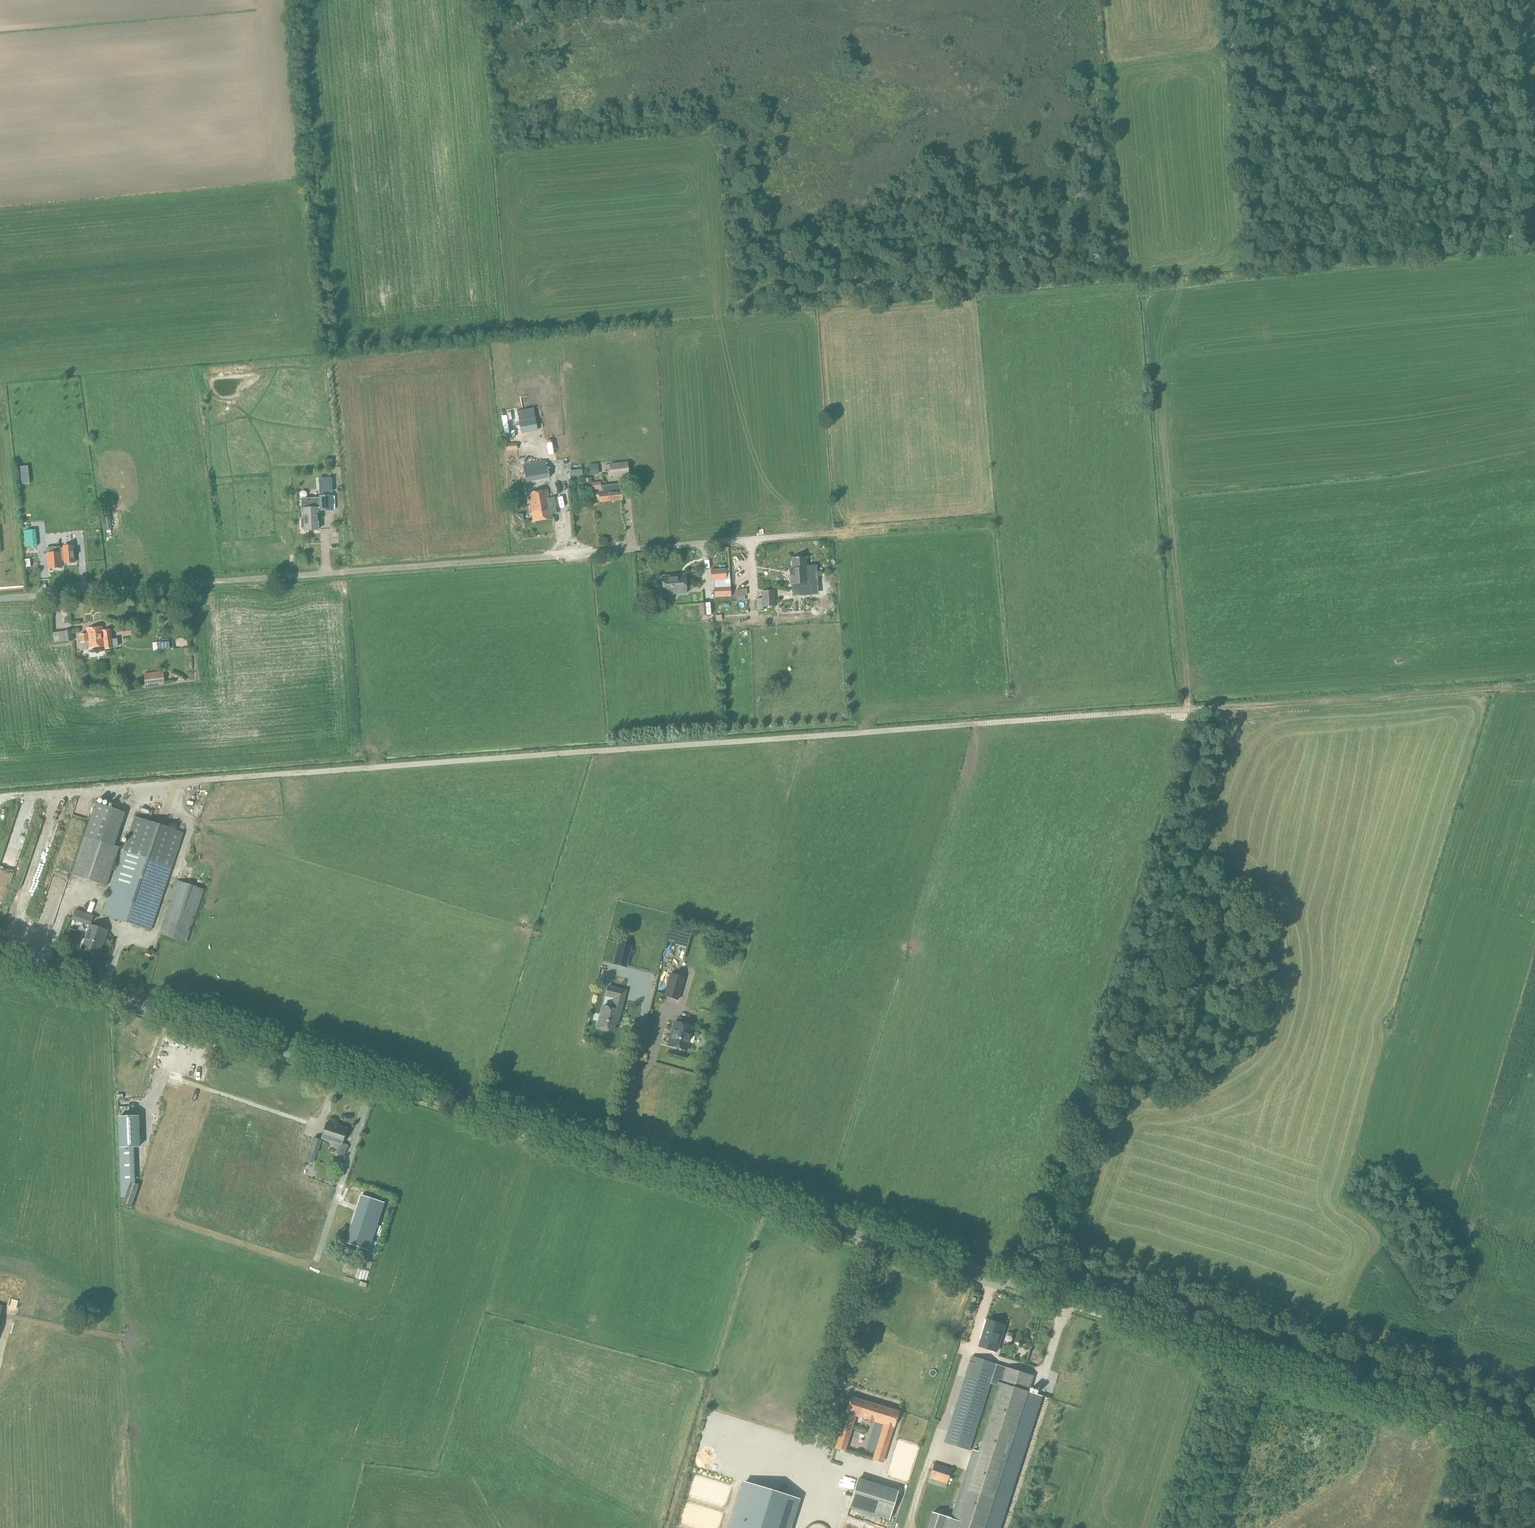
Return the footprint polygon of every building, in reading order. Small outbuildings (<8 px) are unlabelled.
[(634,332),(622,333),(622,342),(635,341),(634,332)] [(519,359),(506,360),(506,371),(519,370),(519,359)] [(530,417),(514,419),(515,430),(531,428),(530,417)] [(532,448),(533,457),(540,456),(539,447),(532,448)] [(45,460),(55,457),(53,450),(43,452),(45,460)] [(538,462),(522,465),(525,483),(549,479),(545,461),(538,462)] [(598,463),(589,464),(590,475),(599,475),(598,463)] [(629,475),(629,474),(627,463),(609,464),(610,477),(629,475)] [(592,482),(591,482),(592,490),(601,489),(600,481),(592,482)] [(599,494),(600,503),(622,501),(621,491),(614,492),(613,485),(602,486),(603,494),(599,494)] [(547,491),(528,494),(533,522),(552,519),(551,514),(556,513),(553,498),(548,499),(547,491)] [(305,518),(301,518),(301,528),(305,528),(305,531),(318,530),(317,511),(320,511),(332,510),(331,495),(320,495),(320,498),(301,499),(302,509),(304,509),(305,518)] [(36,530),(24,531),(26,548),(37,546),(36,530)] [(63,548),(60,549),(60,550),(60,552),(60,556),(64,556),(64,561),(64,564),(74,563),(73,546),(63,547),(63,548)] [(59,547),(47,548),(47,553),(48,569),(61,568),(60,561),(64,561),(64,556),(60,556),(60,552),(60,550),(60,549),(59,547)] [(791,568),(789,568),(789,585),(806,584),(806,581),(810,581),(810,575),(806,575),(805,556),(790,557),(791,568)] [(725,579),(724,568),(710,570),(711,580),(725,579)] [(745,575),(735,576),(737,597),(747,596),(745,575)] [(685,576),(662,577),(663,594),(686,593),(685,576)] [(817,586),(828,587),(828,577),(818,577),(817,586)] [(34,593),(43,587),(39,581),(30,587),(34,593)] [(716,587),(713,588),(714,597),(730,596),(729,586),(716,587)] [(834,587),(819,588),(819,605),(834,604),(834,587)] [(762,607),(763,607),(775,606),(774,590),(761,592),(762,607)] [(779,602),(790,600),(788,592),(777,595),(779,602)] [(709,603),(698,604),(699,616),(709,615),(709,603)] [(118,640),(111,641),(110,631),(103,632),(102,628),(87,630),(87,635),(80,636),(81,643),(88,642),(89,648),(104,646),(105,649),(119,648),(118,640)] [(122,636),(133,634),(132,628),(122,630),(122,636)] [(60,630),(50,631),(50,641),(61,640),(60,630)] [(63,632),(64,642),(64,643),(73,641),(72,631),(63,632)] [(170,641),(157,642),(157,650),(170,649),(170,641)] [(163,672),(144,674),(145,685),(164,682),(163,672)] [(106,886),(119,848),(114,846),(125,813),(95,803),(71,874),(106,886)] [(18,825),(21,817),(16,815),(13,823),(18,825)] [(151,931),(184,832),(136,817),(103,915),(151,931)] [(172,881),(158,935),(183,942),(197,887),(172,881)] [(105,939),(108,931),(90,925),(83,946),(99,952),(103,938),(105,939)] [(618,942),(613,964),(626,967),(631,945),(618,942)] [(680,957),(691,958),(692,952),(696,953),(697,945),(682,943),(680,957)] [(684,978),(670,974),(664,997),(678,1001),(684,978)] [(618,1019),(625,991),(609,987),(606,996),(615,998),(613,1009),(603,1006),(598,1027),(613,1031),(616,1018),(618,1019)] [(689,1051),(696,1025),(676,1020),(669,1046),(689,1051)] [(138,1118),(119,1118),(120,1149),(139,1148),(138,1118)] [(344,1156),(347,1145),(342,1143),(346,1129),(327,1123),(322,1138),(340,1144),(337,1154),(344,1156)] [(308,1151),(316,1152),(319,1139),(311,1137),(308,1151)] [(306,1161),(314,1164),(316,1155),(309,1152),(306,1161)] [(341,1186),(336,1205),(347,1208),(352,1189),(341,1186)] [(360,1195),(345,1242),(368,1250),(384,1202),(360,1195)] [(997,1351),(1005,1326),(988,1320),(979,1346),(997,1351)] [(971,1449),(993,1365),(971,1358),(946,1442),(971,1449)] [(1030,1376),(998,1366),(993,1383),(1001,1386),(958,1524),(932,1515),(932,1516),(929,1527),(983,1527),(1030,1376)] [(884,1462),(899,1412),(899,1411),(851,1397),(836,1448),(845,1451),(855,1416),(885,1425),(875,1460),(884,1462)] [(947,1483),(950,1471),(934,1466),(930,1478),(947,1483)] [(1017,1484),(1033,1488),(1037,1472),(1020,1468),(1017,1484)] [(800,1487),(802,1475),(795,1474),(793,1486),(800,1487)] [(804,1498),(739,1480),(722,1527),(794,1527),(804,1498)] [(888,1521),(897,1494),(858,1481),(849,1508),(888,1521)] [(808,1485),(806,1490),(820,1495),(822,1490),(808,1485)]
